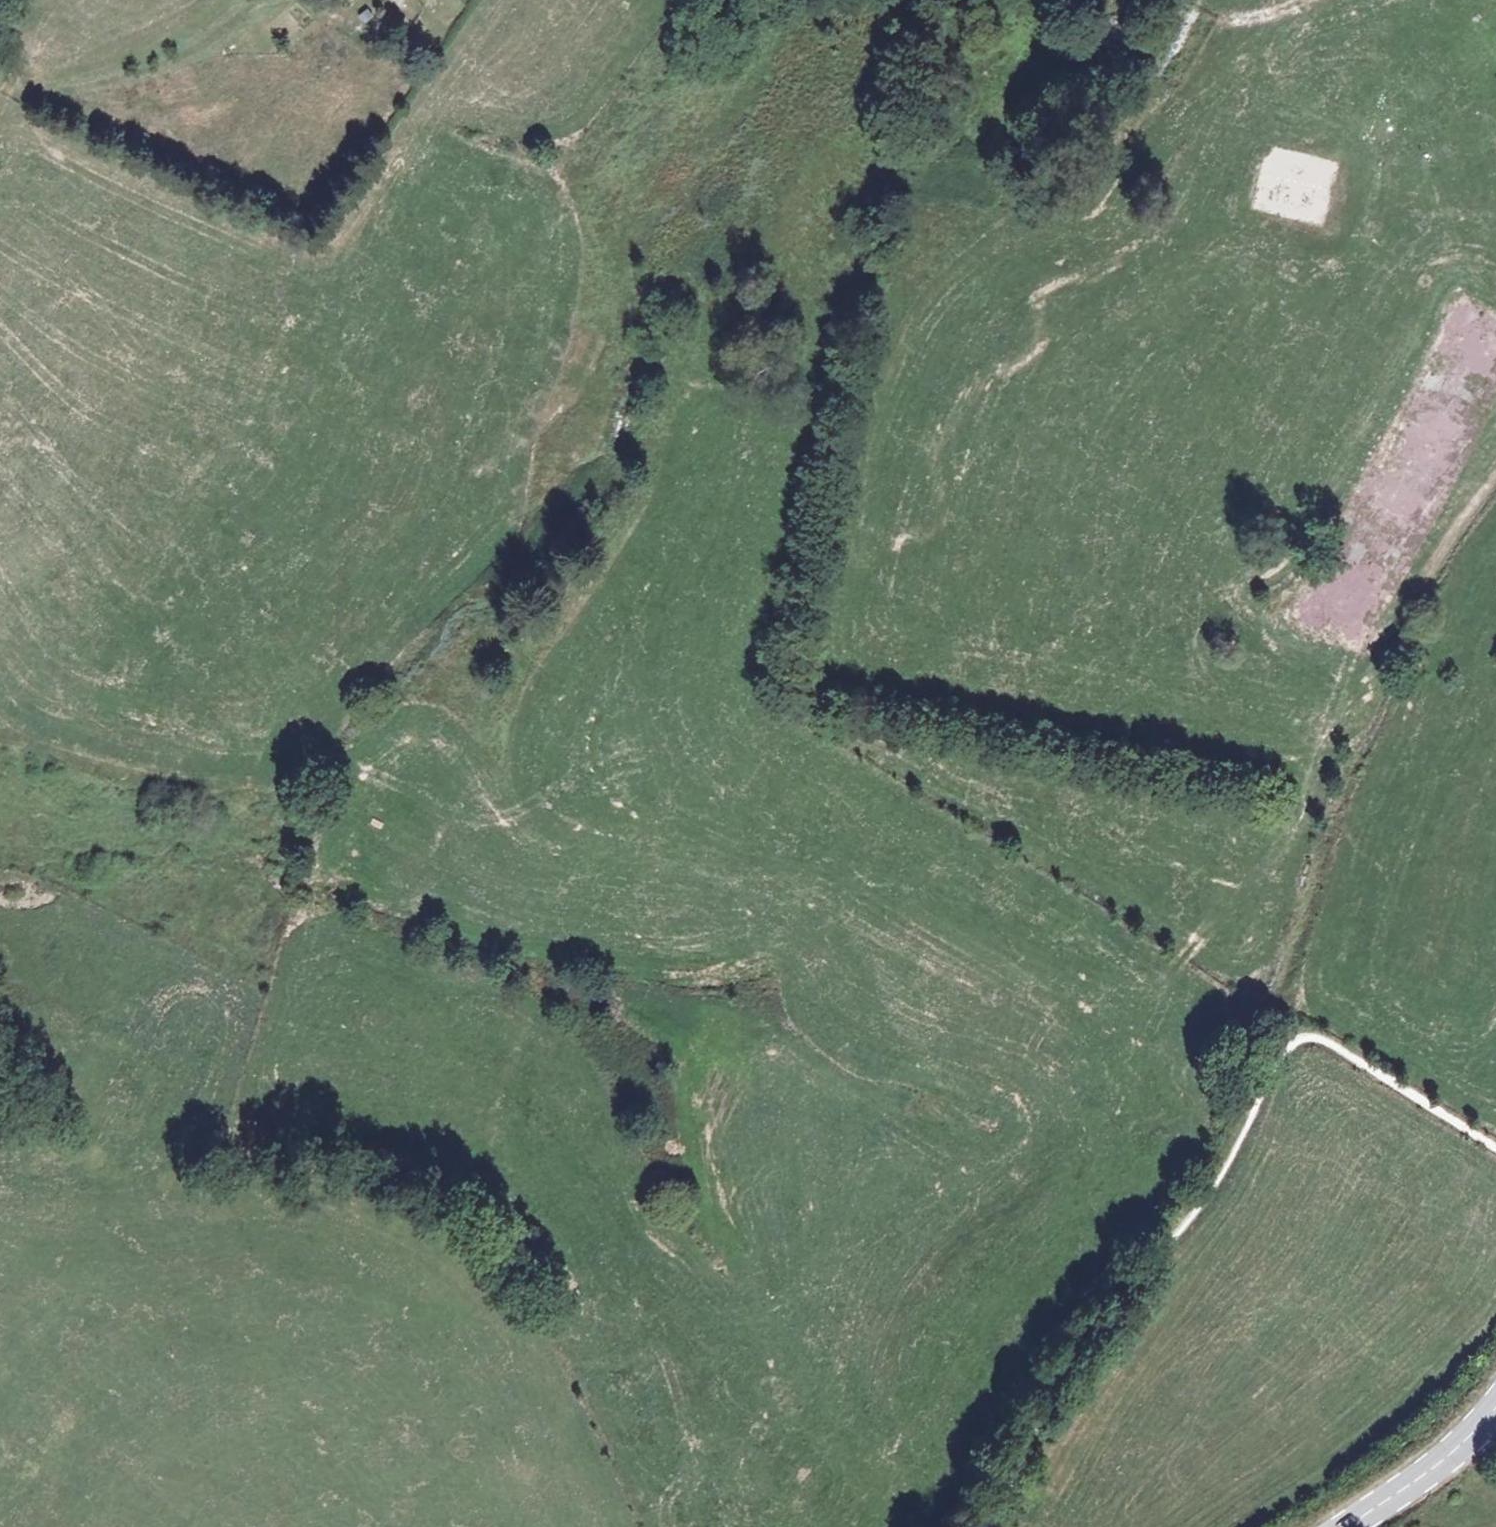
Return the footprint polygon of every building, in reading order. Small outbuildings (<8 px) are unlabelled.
[(1305,202),(1310,178),(1291,174),(1286,198),(1305,202)] [(1309,183),(1310,226),(1327,225),(1325,182),(1309,183)]
